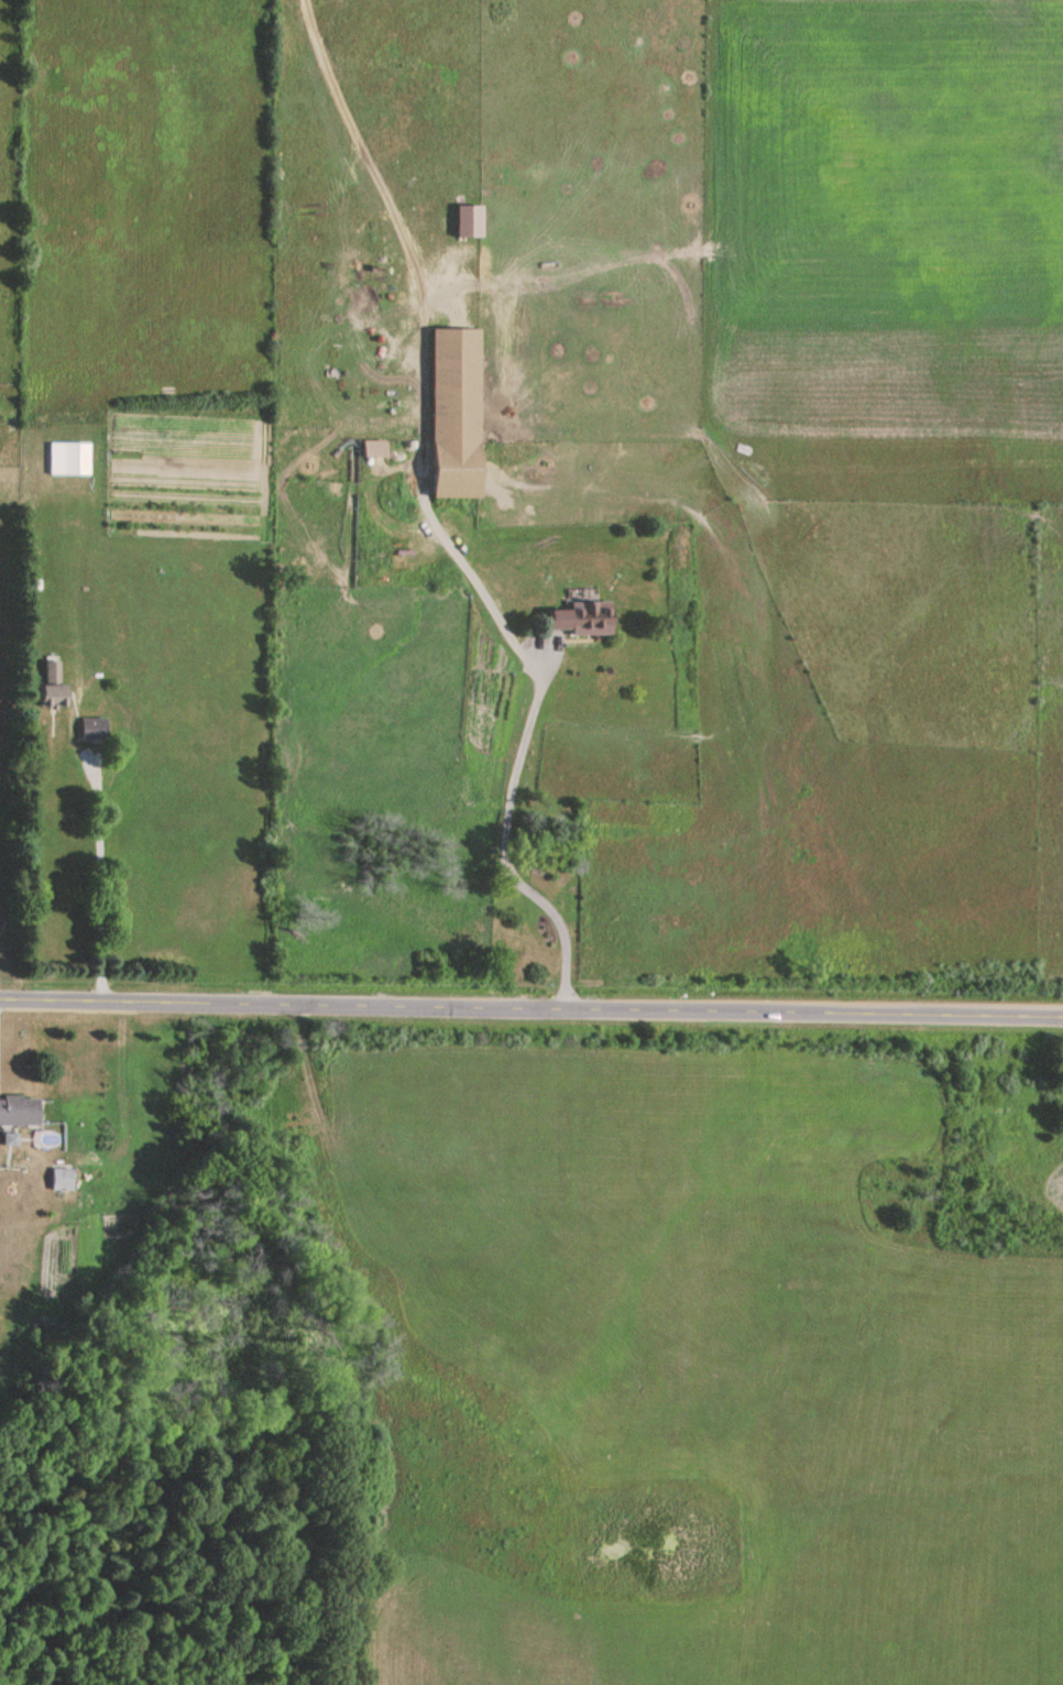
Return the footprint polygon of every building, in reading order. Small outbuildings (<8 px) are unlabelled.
[(456,238),(483,238),(483,206),(456,206),(456,238)] [(432,330),(432,501),(481,500),(481,330),(432,330)] [(50,479),(91,479),(91,446),(50,446),(50,479)] [(569,638),(612,638),(612,604),(568,604),(568,611),(547,611),(547,633),(569,633),(569,638)] [(45,689),(40,689),(40,710),(68,710),(68,688),(59,688),(59,664),(45,664),(45,689)] [(107,722),(81,722),(81,745),(107,745),(107,722)] [(37,1129),(37,1101),(0,1101),(0,1129),(37,1129)] [(71,1193),(71,1172),(53,1172),(53,1193),(71,1193)]
